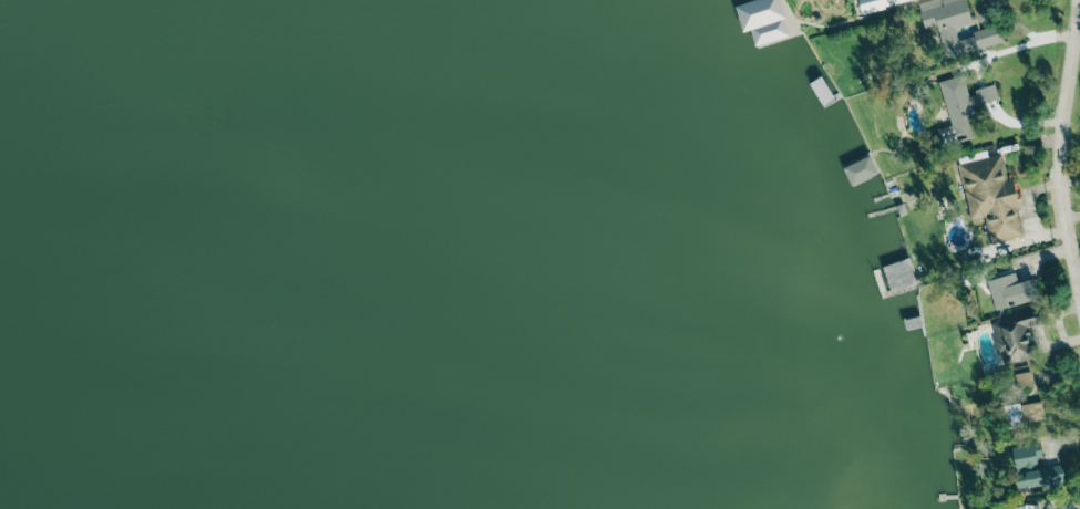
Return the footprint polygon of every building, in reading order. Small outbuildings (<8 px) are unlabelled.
[(741,16),(752,13),(760,43),(789,35),(779,0),(752,0),(738,4),(741,16)] [(912,0),(859,0),(862,12),(912,0)] [(1003,44),(998,24),(973,30),(974,35),(959,39),(956,27),(972,24),(966,0),(932,0),(918,3),(925,32),(937,29),(943,58),(1003,44)] [(939,81),(951,126),(937,129),(941,146),(973,138),(969,124),(978,121),(974,106),(999,100),(995,85),(967,93),(963,75),(939,81)] [(878,173),(869,155),(843,168),(852,186),(878,173)] [(959,163),(970,220),(984,217),(990,243),(1024,236),(1012,179),(1006,180),(1001,155),(959,163)] [(987,281),(995,310),(1040,298),(1034,278),(1018,282),(1016,272),(987,281)] [(993,320),(996,354),(1004,353),(1005,362),(1035,359),(1032,325),(1038,325),(1037,315),(993,320)] [(1017,388),(1034,386),(1032,371),(1015,373),(1017,388)] [(1006,407),(1010,426),(1046,418),(1041,399),(1006,407)] [(1012,446),(1020,490),(1053,484),(1050,467),(1043,468),(1039,442),(1012,446)]
